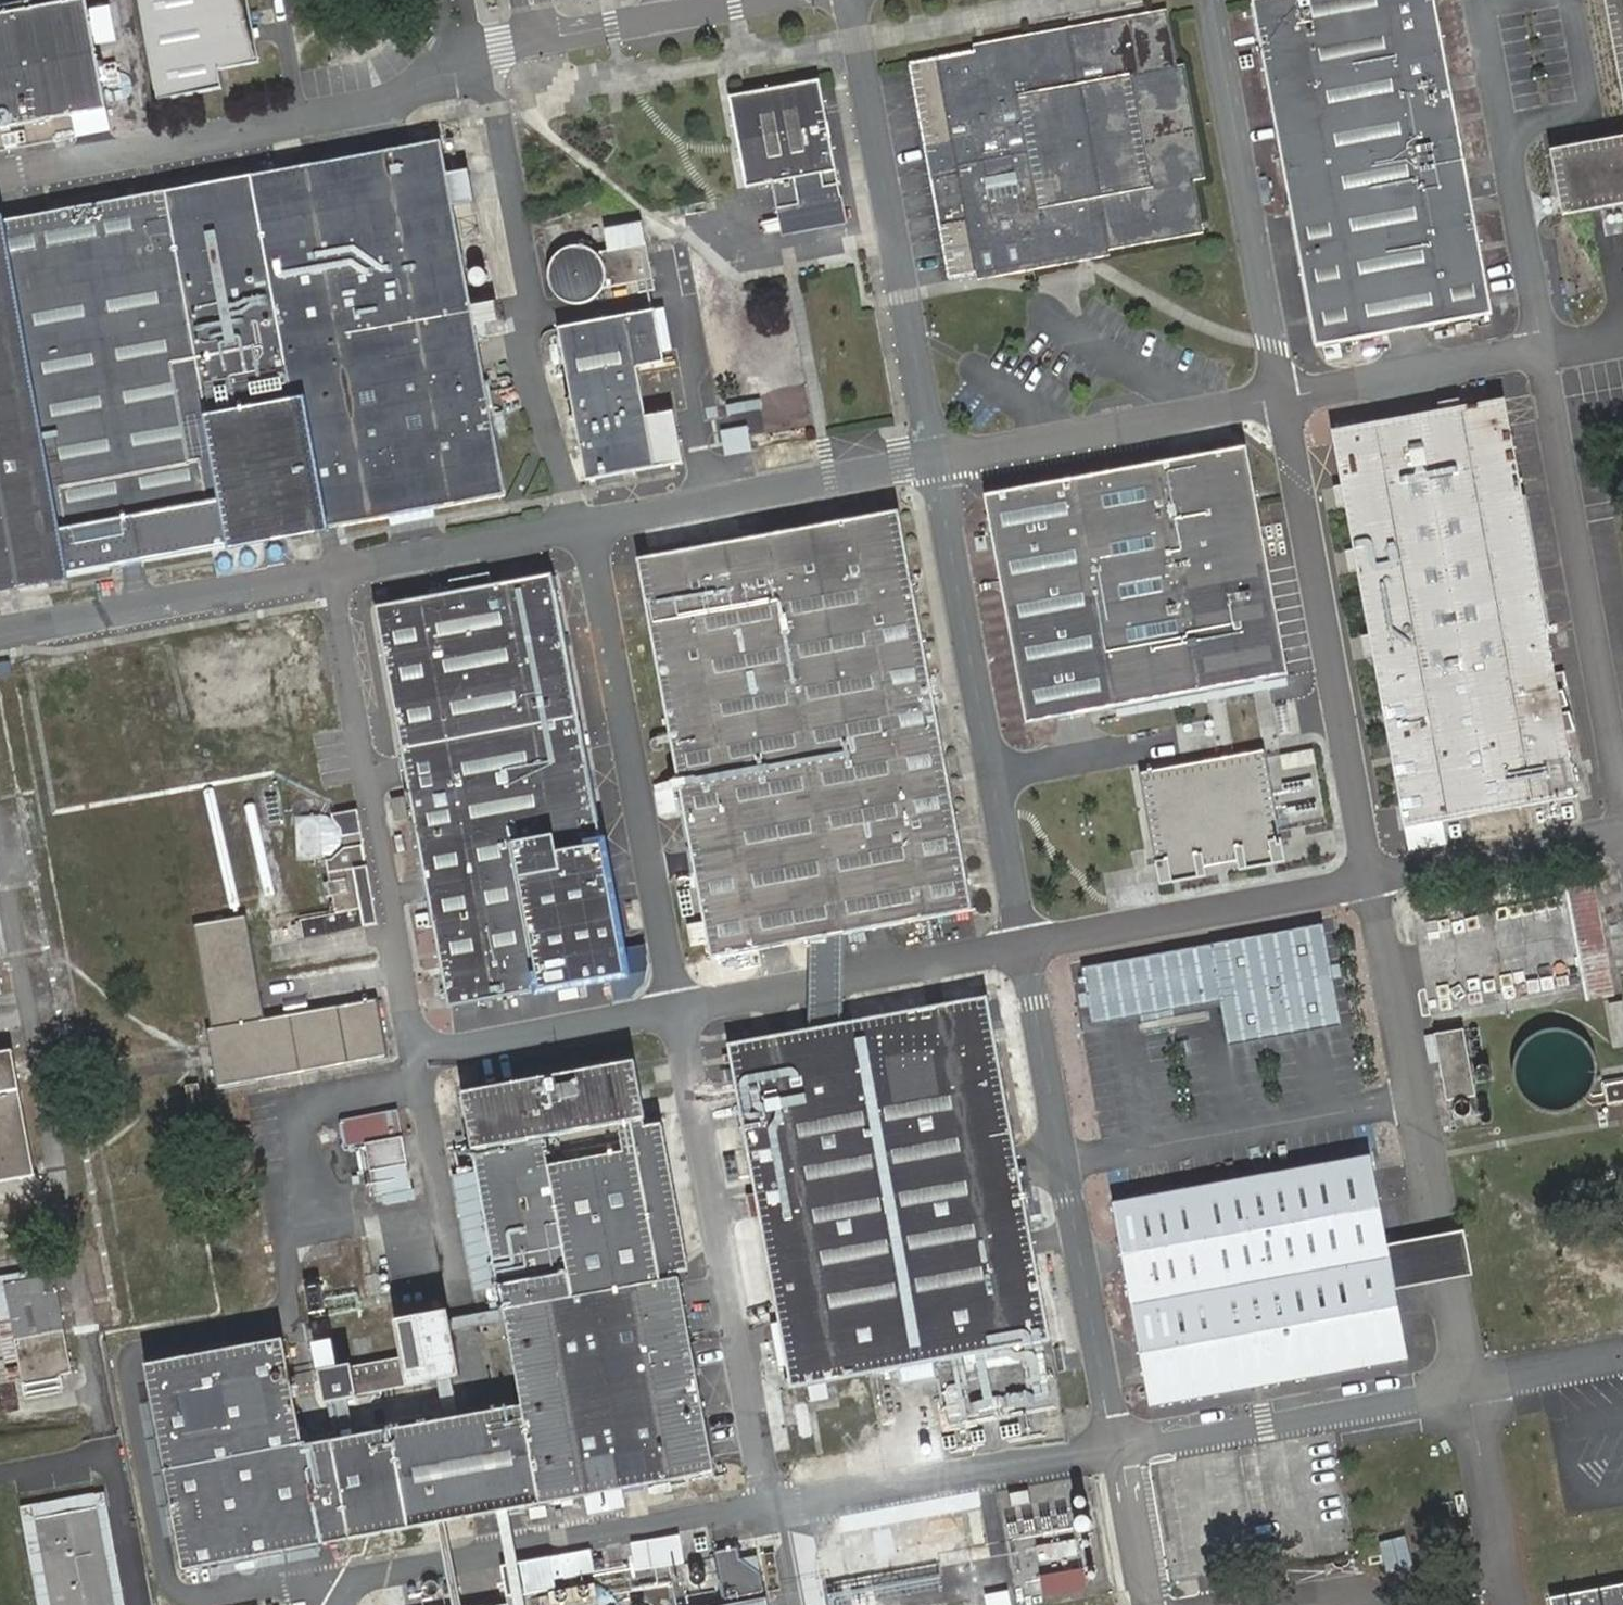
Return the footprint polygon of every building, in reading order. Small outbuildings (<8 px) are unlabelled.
[(158,100),(222,89),(219,73),(260,66),(250,0),(142,0),(158,100)] [(1492,321),(1434,0),(1256,0),(1322,353),(1492,321)] [(1622,94),(1622,0),(1607,0),(1622,94)] [(80,145),(112,139),(109,120),(87,4),(0,19),(0,159),(80,145)] [(1169,13),(978,48),(912,61),(914,69),(950,284),(982,278),(1159,244),(1209,235),(1200,184),(1169,13)] [(821,83),(740,94),(753,185),(834,174),(821,83)] [(1554,154),(1566,222),(1609,214),(1622,211),(1622,141),(1554,154)] [(496,292),(490,257),(463,262),(453,209),(469,207),(466,188),(450,191),(442,147),(254,182),(320,535),(393,522),(437,513),(507,499),(470,298),(496,292)] [(254,182),(167,198),(233,551),(320,535),(254,182)] [(167,198),(0,228),(0,594),(61,583),(233,551),(167,198)] [(567,252),(559,258),(556,262),(552,269),(551,278),(552,286),(555,294),(559,299),(566,305),(572,308),(581,309),(588,308),(593,306),(599,303),(603,300),(607,293),(608,291),(655,283),(649,249),(646,250),(642,233),(615,238),(619,255),(603,258),(601,256),(596,253),(588,249),(580,248),(573,250),(567,252)] [(851,270),(815,278),(821,305),(857,297),(851,270)] [(560,335),(588,486),(656,473),(690,467),(680,413),(647,419),(638,371),(665,366),(656,317),(560,335)] [(1506,403),(1336,435),(1407,830),(1581,799),(1506,403)] [(726,456),(755,450),(750,425),(721,431),(726,456)] [(1246,451),(990,499),(1030,726),(1289,679),(1246,451)] [(901,515),(640,563),(713,959),(976,912),(901,515)] [(554,580),(552,580),(381,610),(453,1006),(624,976),(628,975),(554,580)] [(317,625),(180,646),(196,749),(333,727),(317,625)] [(302,921),(305,939),(379,925),(359,811),(333,815),(334,821),(343,831),(344,839),(343,847),(339,853),(328,860),(337,914),(302,921)] [(1616,998),(1596,885),(1571,889),(1589,997),(1590,1002),(1616,998)] [(240,917),(185,925),(218,1090),(387,1061),(374,998),(259,1018),(240,917)] [(1322,925),(1083,969),(1093,1021),(1220,999),(1223,1013),(1229,1044),(1340,1024),(1322,925)] [(437,958),(429,931),(414,935),(421,962),(437,958)] [(1605,1000),(1613,1038),(1622,1036),(1622,1021),(1619,998),(1605,1000)] [(988,999),(732,1048),(795,1390),(1053,1340),(988,999)] [(1465,1029),(1438,1034),(1450,1101),(1476,1096),(1465,1029)] [(1567,1117),(1580,1111),(1590,1102),(1597,1091),(1600,1078),(1599,1064),(1594,1051),(1585,1041),(1574,1034),(1560,1031),(1547,1032),(1534,1037),(1524,1046),(1517,1058),(1514,1071),(1515,1085),(1520,1097),(1529,1107),(1541,1114),(1554,1118),(1567,1117)] [(37,1173),(13,1050),(0,1053),(0,1179),(37,1173)] [(676,1259),(640,1064),(464,1098),(521,1390),(382,1418),(309,1430),(293,1342),(159,1367),(197,1572),(404,1534),(544,1508),(621,1495),(623,1509),(639,1505),(636,1492),(720,1476),(676,1259)] [(1605,1087),(1608,1105),(1622,1103),(1622,1084),(1605,1087)] [(405,1110),(343,1118),(347,1147),(366,1145),(373,1198),(415,1193),(405,1110)] [(1389,1249),(1371,1157),(1116,1204),(1155,1407),(1410,1359),(1397,1293),(1389,1249)] [(1436,1240),(1389,1249),(1397,1293),(1445,1284),(1474,1278),(1466,1234),(1436,1240)] [(46,1276),(10,1282),(30,1394),(67,1388),(64,1372),(77,1369),(62,1288),(50,1290),(46,1276)] [(436,1358),(315,1380),(320,1409),(442,1387),(436,1358)] [(910,1383),(947,1380),(946,1366),(909,1368),(910,1383)] [(21,1510),(39,1604),(51,1604),(37,1522),(99,1510),(97,1496),(21,1510)] [(51,1604),(117,1604),(99,1510),(37,1522),(51,1604)] [(1401,1533),(1375,1540),(1383,1571),(1409,1565),(1401,1533)] [(632,1543),(637,1573),(688,1564),(683,1534),(632,1543)] [(596,1550),(523,1565),(503,1570),(508,1598),(529,1594),(560,1586),(559,1577),(601,1569),(596,1550)] [(719,1555),(727,1604),(768,1598),(765,1576),(746,1563),(744,1563),(741,1551),(719,1555)] [(1049,1601),(1090,1592),(1085,1569),(1044,1578),(1049,1601)] [(1541,1597),(1542,1604),(1622,1604),(1622,1583),(1541,1597)]
